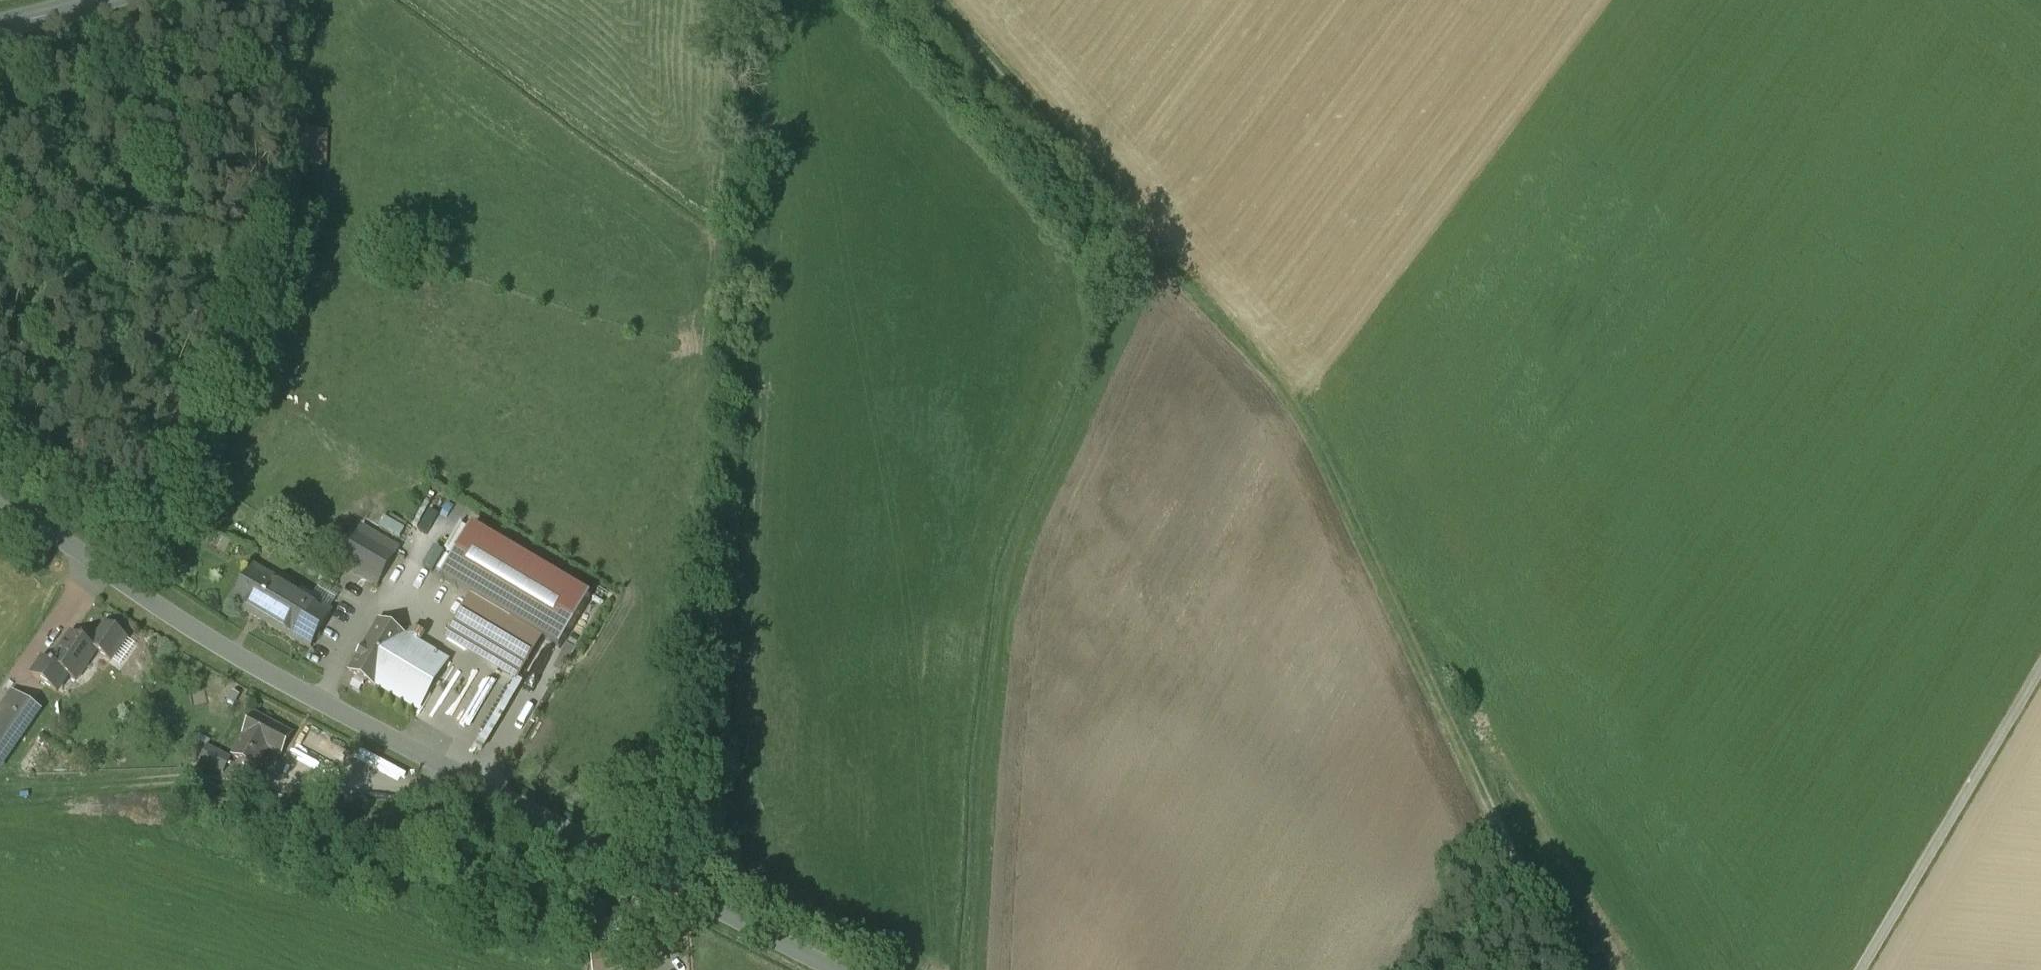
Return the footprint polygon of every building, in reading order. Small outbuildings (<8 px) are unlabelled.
[(326,133),(296,131),(295,165),(325,167),(326,133)] [(401,548),(363,526),(339,565),(377,587),(401,548)] [(441,580),(473,599),(451,634),(521,676),(542,641),(560,651),(591,600),(472,529),(441,580)] [(330,613),(255,569),(233,605),(309,649),(330,613)] [(314,601),(332,607),(336,593),(318,587),(314,601)] [(448,662),(406,638),(407,637),(379,621),(349,672),(376,689),(377,687),(419,712),(448,662)] [(107,625),(91,648),(98,652),(112,662),(128,639),(107,625)] [(73,635),(52,665),(69,677),(77,682),(80,678),(81,679),(87,669),(86,668),(98,652),(91,648),(73,635)] [(57,693),(69,677),(52,665),(45,660),(33,677),(57,693)] [(14,694),(0,714),(0,771),(41,712),(14,694)] [(293,735),(254,714),(232,757),(258,771),(269,750),(282,757),(293,735)] [(225,759),(232,743),(216,736),(209,754),(213,755),(213,754),(225,759)]
